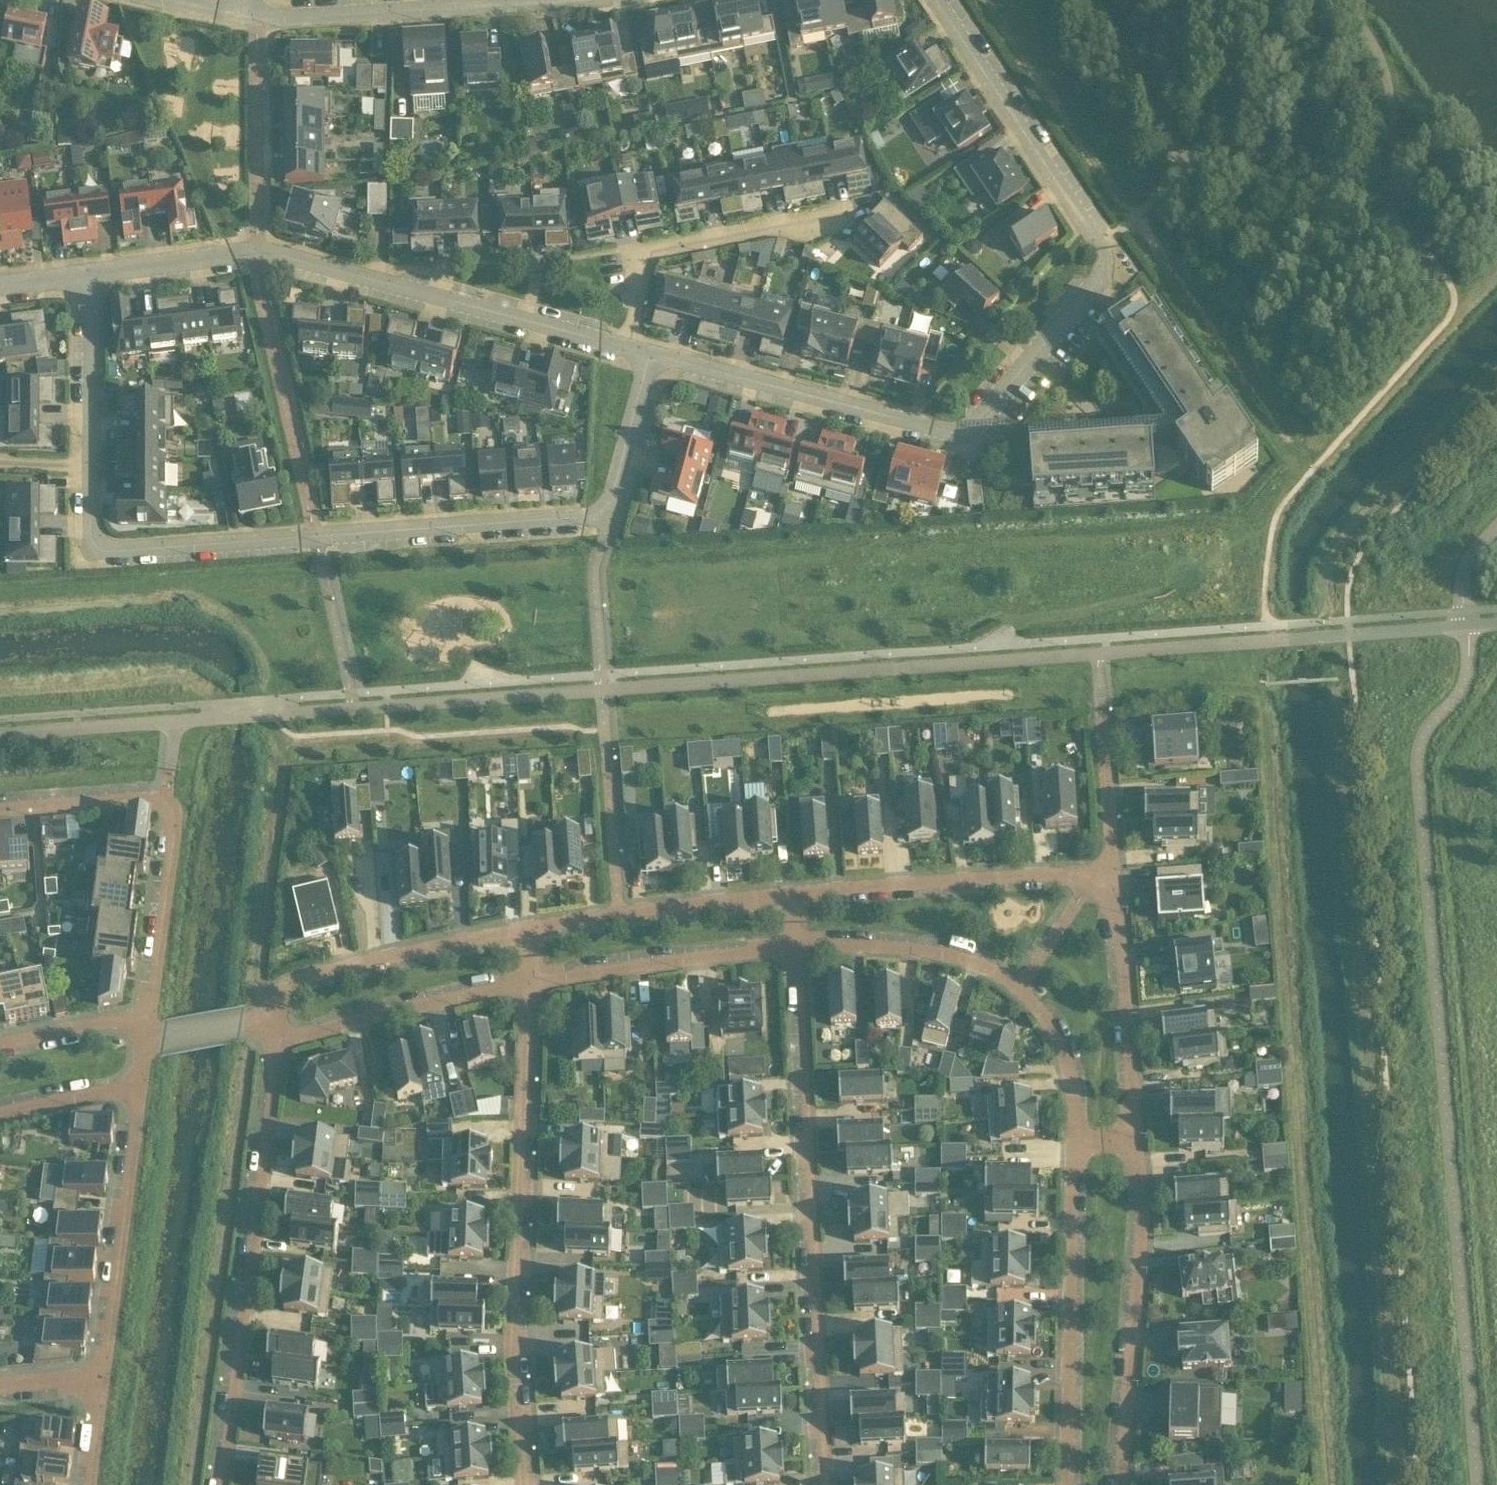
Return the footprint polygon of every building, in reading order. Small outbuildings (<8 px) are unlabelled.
[(734,3),(742,42),(775,36),(772,18),(761,21),(757,0),(749,0),(734,3)] [(824,35),(817,0),(793,0),(798,24),(786,26),(790,49),(803,46),(802,39),(824,35)] [(861,35),(856,12),(844,15),(842,0),(817,0),(824,35),(847,30),(848,37),(861,35)] [(856,12),(861,35),(863,34),(897,27),(896,20),(900,19),(897,4),(893,5),(892,0),(867,0),(869,10),(856,12)] [(743,49),(742,42),(734,3),(712,7),(717,29),(706,31),(709,49),(711,56),(743,49)] [(32,20),(33,15),(11,11),(4,45),(16,48),(12,66),(43,72),(48,51),(41,50),(47,23),(32,20)] [(104,33),(108,17),(80,11),(69,65),(97,70),(99,61),(113,64),(114,59),(120,61),(124,42),(118,41),(119,36),(104,33)] [(691,11),(669,16),(678,62),(711,56),(709,49),(706,31),(696,33),(691,11)] [(651,42),(640,44),(645,69),(678,62),(669,16),(647,20),(648,23),(651,42)] [(616,32),(593,36),(602,85),(638,78),(633,56),(621,58),(616,32)] [(444,35),(404,37),(406,73),(411,72),(412,96),(414,96),(445,94),(447,94),(444,35)] [(567,92),(602,85),(593,36),(570,41),(574,67),(562,69),(567,92)] [(475,37),(462,38),(465,92),(501,90),(500,71),(500,63),(488,63),(486,40),(475,41),(475,37)] [(318,48),(291,48),(291,73),(340,73),(341,48),(333,48),(333,43),(318,43),(318,48)] [(531,99),(567,92),(562,69),(550,72),(545,46),(521,50),(526,76),(522,77),(525,92),(529,91),(531,99)] [(888,80),(902,101),(948,70),(935,49),(917,61),(911,52),(916,49),(914,47),(887,65),(895,76),(888,80)] [(373,79),(373,91),(386,91),(387,68),(373,68),(373,79)] [(514,84),(512,70),(500,71),(501,84),(514,84)] [(56,99),(55,79),(45,77),(41,96),(56,99)] [(810,79),(798,81),(801,95),(813,92),(810,79)] [(844,102),(837,91),(830,96),(837,106),(844,102)] [(742,95),(745,110),(765,106),(762,92),(742,95)] [(285,95),(285,118),(325,118),(325,119),(332,119),(332,95),(285,95)] [(946,133),(958,151),(987,132),(979,121),(983,118),(976,108),(972,110),(964,99),(948,110),(940,99),(911,118),(929,145),(946,133)] [(375,116),(375,118),(385,118),(385,103),(375,103),(375,116)] [(694,103),(686,104),(689,120),(709,116),(707,106),(695,109),(694,103)] [(815,117),(822,116),(819,103),(812,104),(815,117)] [(680,112),(668,114),(670,124),(689,120),(686,104),(678,106),(680,112)] [(798,118),(796,106),(788,108),(790,120),(798,118)] [(767,125),(764,112),(756,114),(759,126),(767,125)] [(759,126),(756,114),(749,116),(751,128),(759,126)] [(325,140),(325,119),(325,118),(285,118),(285,140),(325,140)] [(385,133),(385,118),(375,118),(374,133),(385,133)] [(741,130),(739,118),(725,120),(727,133),(741,130)] [(414,122),(391,121),(391,143),(413,143),(414,122)] [(727,139),(724,123),(713,125),(716,141),(727,139)] [(701,125),(693,126),(696,139),(703,137),(701,125)] [(688,140),(696,139),(693,126),(685,128),(688,140)] [(155,129),(145,130),(146,144),(157,143),(155,129)] [(80,130),(58,130),(58,148),(80,148),(80,130)] [(144,131),(119,138),(120,149),(145,146),(144,131)] [(885,147),(877,133),(868,138),(875,152),(885,147)] [(657,150),(653,134),(644,136),(647,152),(657,150)] [(576,138),(577,145),(587,143),(586,136),(576,138)] [(325,162),(325,140),(285,140),(285,162),(325,162)] [(546,151),(543,140),(528,143),(530,154),(546,151)] [(594,146),(595,156),(607,154),(605,144),(594,146)] [(861,145),(829,151),(833,176),(845,173),(849,191),(869,187),(861,145)] [(374,146),(374,161),(384,161),(384,146),(374,146)] [(774,162),(765,163),(770,188),(782,186),(786,204),(805,200),(797,157),(798,157),(796,148),(796,146),(771,151),(774,162)] [(460,148),(460,164),(472,164),(472,148),(460,148)] [(84,167),(82,149),(71,150),(73,168),(84,167)] [(798,157),(797,157),(805,200),(825,196),(821,178),(833,176),(829,151),(798,157)] [(541,153),(529,155),(531,163),(543,161),(541,153)] [(48,155),(34,157),(36,168),(49,167),(48,155)] [(519,166),(531,163),(529,155),(517,158),(519,166)] [(955,172),(972,198),(984,190),(997,210),(1024,192),(1000,157),(983,168),(977,158),(955,172)] [(18,160),(19,172),(31,171),(30,158),(18,160)] [(384,176),(384,161),(374,161),(373,176),(384,176)] [(325,184),(325,162),(285,162),(285,184),(325,184)] [(765,163),(734,169),(742,212),(762,208),(758,190),(770,188),(765,163)] [(734,169),(703,175),(708,200),(719,198),(723,216),(742,212),(734,169)] [(442,172),(444,180),(456,178),(454,170),(442,172)] [(432,183),(444,180),(442,172),(431,175),(432,183)] [(708,200),(703,175),(671,181),(679,224),(699,220),(696,202),(708,200)] [(610,216),(622,214),(617,187),(614,188),(611,176),(580,182),(582,194),(581,194),(589,242),(614,237),(610,216)] [(653,180),(617,187),(622,214),(634,212),(638,232),(662,227),(657,199),(653,180)] [(183,183),(151,187),(154,215),(168,213),(171,233),(196,230),(194,214),(186,215),(183,183)] [(5,251),(22,249),(20,233),(31,231),(26,184),(0,188),(0,206),(5,251)] [(154,215),(151,187),(119,191),(123,222),(125,239),(143,237),(140,217),(154,215)] [(369,216),(386,217),(386,188),(369,188),(369,216)] [(920,189),(907,199),(914,209),(927,199),(920,189)] [(107,193),(75,197),(81,244),(98,242),(96,222),(111,220),(107,193)] [(542,204),(532,205),(533,230),(545,229),(546,248),(567,247),(564,194),(542,195),(542,204)] [(289,202),(284,219),(288,220),(286,227),(313,234),(312,236),(327,240),(328,238),(332,240),(338,221),(341,208),(334,206),(334,196),(313,195),(312,200),(294,196),(293,203),(289,202)] [(81,244),(75,197),(44,201),(47,228),(62,227),(64,246),(81,244)] [(521,231),(533,230),(532,205),(522,205),(522,199),(499,200),(501,249),(522,248),(521,231)] [(923,237),(885,201),(863,225),(868,229),(854,243),(880,268),(902,245),(909,252),(923,237)] [(433,234),(446,233),(445,208),(435,209),(434,203),(412,204),(413,253),(434,252),(433,234)] [(477,207),(445,208),(446,233),(458,233),(459,251),(479,250),(477,207)] [(997,245),(1008,237),(1025,261),(1037,253),(1035,249),(1057,234),(1043,213),(1021,228),(1014,218),(990,234),(997,245)] [(393,246),(408,246),(408,233),(393,233),(393,246)] [(776,241),(751,246),(752,253),(760,256),(771,258),(776,241)] [(751,246),(739,248),(741,256),(752,253),(751,246)] [(810,261),(813,250),(806,248),(802,259),(810,261)] [(817,251),(813,262),(824,267),(829,256),(817,251)] [(715,253),(704,255),(705,263),(717,261),(715,253)] [(694,265),(705,263),(704,255),(692,258),(694,265)] [(962,267),(937,295),(954,310),(963,301),(982,319),(999,300),(979,282),(982,279),(971,269),(968,272),(962,267)] [(691,316),(700,282),(699,282),(698,285),(667,277),(654,325),(674,330),(679,313),(691,316)] [(731,290),(700,282),(691,316),(703,319),(698,337),(717,342),(729,299),(731,290)] [(913,292),(901,282),(892,293),(907,299),(913,292)] [(284,285),(282,297),(290,298),(292,287),(284,285)] [(221,314),(207,316),(211,344),(243,340),(236,292),(219,295),(221,314)] [(180,348),(211,344),(207,316),(193,318),(191,298),(174,300),(180,348)] [(729,299),(717,342),(736,347),(741,329),(753,332),(760,308),(729,299)] [(1143,308),(1142,306),(1107,330),(1112,339),(1106,343),(1163,426),(1149,435),(1029,444),(1032,495),(1033,495),(1034,510),(1155,501),(1153,486),(1154,486),(1154,485),(1187,462),(1203,486),(1207,483),(1212,492),(1256,462),(1250,454),(1254,451),(1226,409),(1223,411),(1217,402),(1223,398),(1156,299),(1143,308)] [(180,348),(174,300),(157,302),(159,322),(145,324),(149,352),(180,348)] [(802,305),(796,328),(808,331),(801,356),(824,362),(837,315),(836,315),(816,309),(802,305)] [(118,356),(149,352),(145,324),(131,325),(129,306),(111,308),(118,356)] [(299,355),(331,358),(333,330),(319,329),(320,309),(294,307),(293,327),(301,328),(299,355)] [(760,308),(753,332),(765,335),(760,353),(779,358),(791,317),(760,308)] [(333,330),(331,358),(362,360),(366,312),(348,311),(347,331),(333,330)] [(14,337),(2,339),(6,364),(48,358),(42,315),(12,319),(14,337)] [(824,362),(847,369),(851,353),(863,356),(866,346),(872,324),(837,315),(824,362)] [(379,339),(381,318),(371,317),(369,338),(379,339)] [(387,367),(418,376),(425,348),(412,345),(417,326),(392,319),(386,339),(394,341),(387,367)] [(872,324),(866,346),(878,349),(871,375),(894,381),(906,333),(872,324)] [(425,348),(418,376),(449,384),(461,337),(444,333),(439,352),(425,348)] [(929,339),(906,333),(894,381),(917,387),(924,361),(936,365),(943,337),(930,333),(929,339)] [(490,395),(521,403),(528,376),(515,372),(520,353),(495,346),(490,366),(497,368),(490,395)] [(542,379),(528,376),(521,403),(552,411),(557,392),(568,395),(575,368),(547,360),(542,379)] [(66,376),(66,363),(58,363),(58,376),(66,376)] [(228,378),(216,379),(217,388),(228,387),(228,378)] [(209,388),(217,388),(216,379),(204,380),(205,387),(209,387),(209,388)] [(33,416),(33,403),(51,403),(51,383),(0,383),(0,416),(33,416)] [(119,391),(119,383),(106,383),(106,391),(119,391)] [(153,391),(165,391),(165,383),(153,383),(153,391)] [(374,400),(377,387),(367,385),(364,398),(374,400)] [(209,388),(209,387),(205,387),(197,388),(197,396),(209,396),(209,388)] [(362,388),(352,387),(351,395),(362,396),(362,388)] [(449,410),(451,399),(443,397),(441,408),(449,410)] [(166,430),(166,431),(174,431),(174,398),(118,398),(118,416),(138,416),(138,430),(166,430)] [(212,399),(214,411),(224,409),(222,398),(212,399)] [(332,417),(357,420),(356,402),(334,399),(332,417)] [(730,403),(713,399),(710,410),(727,415),(730,403)] [(373,404),(356,402),(357,420),(370,422),(373,404)] [(523,405),(520,416),(541,421),(543,409),(523,405)] [(429,426),(428,409),(415,410),(416,427),(429,426)] [(432,424),(440,424),(440,411),(432,411),(432,424)] [(469,425),(468,414),(456,414),(456,425),(469,425)] [(489,429),(488,414),(472,415),(473,430),(489,429)] [(726,457),(757,466),(770,419),(753,415),(748,434),(733,430),(726,457)] [(33,416),(0,416),(0,448),(51,449),(51,428),(33,428),(33,416)] [(786,424),(770,419),(757,466),(754,473),(786,482),(796,447),(781,443),(786,424)] [(681,456),(677,470),(705,477),(713,446),(682,438),(684,430),(669,426),(662,451),(681,456)] [(166,461),(166,431),(166,430),(138,430),(138,444),(118,444),(118,461),(166,461)] [(211,443),(219,442),(217,430),(209,431),(198,431),(198,443),(211,443)] [(794,484),(825,492),(840,438),(823,434),(817,453),(803,449),(794,484)] [(840,438),(825,492),(852,499),(845,528),(857,527),(866,494),(872,473),(864,471),(865,466),(851,462),(856,442),(840,438)] [(515,458),(509,459),(510,477),(516,476),(518,494),(541,492),(539,474),(545,474),(544,456),(538,457),(537,447),(514,449),(515,458)] [(349,487),(363,486),(361,459),(360,450),(328,453),(332,509),(350,507),(349,487)] [(465,451),(433,453),(435,481),(449,480),(450,500),(468,499),(465,451)] [(910,500),(921,455),(904,451),(903,454),(899,453),(892,479),(880,475),(873,503),(886,507),(889,494),(910,500)] [(421,482),(435,481),(433,453),(401,455),(404,503),(422,502),(421,482)] [(505,477),(510,477),(509,459),(503,459),(503,453),(480,455),(483,497),(506,495),(505,477)] [(544,456),(545,474),(551,474),(552,492),(576,490),(575,484),(586,483),(586,466),(574,466),(573,454),(544,456)] [(921,455),(910,500),(934,506),(945,465),(940,464),(941,461),(921,455)] [(393,456),(361,459),(363,486),(377,485),(378,505),(396,504),(393,456)] [(241,518),(281,510),(275,478),(267,479),(264,458),(236,463),(238,476),(233,477),(241,518)] [(166,461),(118,461),(118,478),(138,478),(138,492),(166,493),(166,461)] [(219,474),(217,462),(209,463),(211,475),(219,474)] [(696,508),(705,477),(677,470),(674,484),(655,478),(650,496),(653,496),(650,504),(667,509),(670,501),(696,508)] [(984,507),(981,483),(967,485),(970,508),(984,507)] [(6,527),(33,527),(33,515),(54,515),(54,490),(6,490),(6,527)] [(118,506),(118,524),(166,525),(166,520),(178,520),(178,495),(166,495),(166,493),(138,492),(138,506),(118,506)] [(214,495),(216,507),(224,505),(222,493),(214,495)] [(757,515),(745,512),(741,526),(753,529),(757,515)] [(800,521),(784,516),(781,526),(797,531),(800,521)] [(646,522),(635,519),(631,536),(642,539),(646,522)] [(720,526),(704,521),(700,535),(717,536),(720,526)] [(6,564),(6,576),(25,576),(25,564),(54,564),(54,540),(33,540),(33,527),(6,527),(6,564)] [(1012,722),(1014,747),(1027,746),(1025,721),(1012,722)] [(1041,745),(1039,721),(1025,722),(1027,746),(1041,745)] [(1151,724),(1154,768),(1198,764),(1195,721),(1151,724)] [(948,752),(946,727),(933,728),(935,753),(948,752)] [(904,754),(902,730),(888,731),(890,755),(904,754)] [(875,732),(877,757),(889,756),(888,731),(875,732)] [(823,761),(835,760),(834,735),(821,736),(823,761)] [(780,739),(768,740),(770,765),(782,764),(780,739)] [(712,744),(699,745),(701,770),(714,769),(713,761),(742,759),(740,742),(712,744)] [(689,771),(701,770),(699,745),(687,746),(689,771)] [(622,776),(635,775),(633,750),(620,751),(622,776)] [(590,753),(577,754),(579,779),(592,778),(590,753)] [(518,779),(518,784),(531,783),(529,757),(516,758),(518,779)] [(518,779),(516,758),(504,759),(506,779),(518,779)] [(465,764),(453,765),(454,781),(467,780),(465,764)] [(381,769),(368,770),(369,788),(369,787),(370,795),(383,794),(382,783),(381,769)] [(1257,772),(1219,775),(1220,787),(1258,785),(1257,772)] [(1074,779),(1042,782),(1045,828),(1076,826),(1074,779)] [(966,780),(950,781),(952,803),(960,803),(962,834),(968,833),(969,846),(993,844),(993,836),(992,836),(989,791),(988,791),(967,793),(966,780)] [(987,783),(988,791),(989,791),(992,836),(993,836),(1015,835),(1014,822),(1020,821),(1018,789),(1012,789),(1011,781),(987,783)] [(370,795),(369,788),(356,788),(356,783),(331,785),(336,843),(360,841),(358,814),(371,813),(370,795)] [(936,820),(930,783),(919,784),(920,793),(905,794),(909,842),(935,840),(934,820),(936,820)] [(1198,819),(1198,818),(1198,795),(1190,796),(1190,790),(1157,791),(1157,797),(1144,797),(1145,821),(1152,821),(1198,819)] [(858,855),(883,853),(879,799),(854,801),(858,855)] [(744,802),(745,810),(746,810),(749,856),(750,856),(773,854),(772,841),(777,841),(775,808),(769,809),(769,801),(744,802)] [(799,803),(800,813),(804,859),(829,857),(824,801),(799,803)] [(664,812),(665,828),(666,828),(669,865),(670,865),(693,863),(692,850),(697,850),(695,817),(689,818),(688,810),(664,812)] [(750,864),(750,856),(749,856),(746,810),(745,810),(722,812),(723,820),(717,820),(719,853),(725,853),(726,865),(750,864)] [(119,832),(117,847),(117,848),(147,852),(152,816),(141,812),(129,813),(127,833),(119,832)] [(66,818),(53,819),(55,844),(68,843),(66,818)] [(1198,819),(1152,821),(1153,844),(1166,844),(1166,849),(1199,848),(1199,843),(1207,843),(1206,818),(1198,818),(1198,819)] [(53,819),(40,820),(42,845),(55,844),(53,819)] [(502,839),(477,840),(479,887),(507,886),(507,863),(507,856),(520,855),(519,824),(501,824),(502,839)] [(666,828),(665,828),(637,830),(640,863),(645,862),(646,875),(671,873),(670,865),(669,865),(666,828)] [(30,870),(28,847),(15,848),(13,831),(0,832),(0,873),(30,870)] [(580,832),(556,834),(559,879),(560,879),(583,878),(580,832)] [(423,858),(426,893),(451,891),(448,846),(455,845),(454,833),(437,834),(438,844),(422,845),(423,858)] [(561,887),(560,879),(559,879),(556,834),(532,836),(536,889),(561,887)] [(318,843),(308,849),(318,868),(329,862),(318,843)] [(88,844),(85,869),(99,870),(137,874),(137,875),(144,876),(147,852),(117,848),(117,847),(100,845),(100,846),(88,844)] [(1263,844),(1238,846),(1239,859),(1264,857),(1263,844)] [(406,849),(389,851),(390,863),(396,862),(400,908),(427,906),(426,893),(423,858),(406,859),(406,849)] [(1159,899),(1157,899),(1159,921),(1205,918),(1201,867),(1174,869),(1175,884),(1158,885),(1159,899)] [(99,870),(96,892),(96,893),(134,898),(137,875),(137,874),(99,870)] [(305,884),(291,887),(298,915),(304,942),(339,933),(345,932),(334,885),(328,886),(326,879),(305,884)] [(45,881),(45,889),(57,888),(57,880),(45,881)] [(58,896),(57,888),(45,889),(46,897),(58,896)] [(131,921),(134,898),(96,893),(96,892),(86,891),(83,917),(90,918),(90,917),(131,922),(131,921)] [(2,916),(10,915),(8,903),(0,904),(2,916)] [(90,917),(90,918),(87,941),(135,947),(138,922),(131,921),(131,922),(90,917)] [(24,919),(8,921),(11,936),(26,934),(24,919)] [(0,923),(0,938),(11,936),(8,921),(0,923)] [(48,930),(49,938),(61,937),(60,929),(48,930)] [(1268,948),(1266,932),(1253,933),(1255,949),(1268,948)] [(84,965),(96,967),(96,966),(127,970),(127,971),(132,972),(135,947),(87,941),(84,965)] [(1221,942),(1173,948),(1179,991),(1217,987),(1213,956),(1223,955),(1221,942)] [(44,951),(43,959),(55,961),(56,953),(44,951)] [(123,1003),(127,971),(127,970),(96,966),(96,967),(94,981),(102,982),(99,1008),(123,1003)] [(0,976),(0,990),(6,1016),(5,1016),(6,1023),(28,1019),(19,976),(20,976),(19,972),(0,976)] [(41,972),(20,976),(19,976),(28,1019),(50,1014),(41,972)] [(856,1025),(854,979),(829,981),(831,1026),(856,1025)] [(901,1027),(899,982),(874,983),(876,1028),(901,1027)] [(721,1037),(762,1036),(764,1036),(763,1033),(764,1033),(764,1030),(763,1030),(763,1018),(764,1018),(763,1002),(762,1002),(761,989),(762,989),(762,987),(760,987),(760,988),(748,988),(748,986),(732,987),(732,989),(721,989),(719,989),(719,991),(720,1004),(719,1004),(719,1020),(721,1020),(721,1032),(721,1034),(721,1037)] [(945,1049),(960,994),(936,987),(921,1043),(945,1049)] [(1276,1001),(1275,988),(1249,990),(1250,1003),(1276,1001)] [(56,1018),(69,1015),(63,990),(51,993),(56,1018)] [(690,999),(665,1000),(667,1045),(691,1044),(692,1052),(705,1051),(703,1026),(691,1026),(690,999)] [(624,1007),(599,1008),(600,1016),(602,1062),(603,1062),(604,1075),(625,1074),(625,1061),(626,1061),(626,1053),(632,1053),(630,1020),(624,1020),(624,1007)] [(1173,1018),(1160,1020),(1163,1044),(1171,1043),(1171,1042),(1216,1036),(1216,1035),(1213,1013),(1205,1014),(1205,1008),(1172,1012),(1173,1018)] [(573,1063),(602,1062),(600,1016),(577,1018),(578,1030),(572,1031),(573,1063)] [(970,1039),(969,1043),(971,1043),(989,1048),(986,1058),(981,1079),(994,1079),(1019,1078),(1018,1065),(1010,1065),(1010,1064),(1015,1045),(1015,1043),(1015,1044),(1017,1043),(1007,1026),(1005,1027),(1006,1027),(1005,1027),(977,1020),(977,1019),(976,1019),(974,1027),(970,1039)] [(487,1027),(488,1026),(488,1025),(460,1031),(460,1032),(461,1032),(469,1069),(468,1069),(468,1070),(496,1064),(496,1063),(495,1063),(487,1027)] [(1224,1034),(1216,1035),(1216,1036),(1171,1042),(1171,1043),(1174,1065),(1187,1064),(1187,1069),(1220,1065),(1219,1059),(1227,1058),(1224,1034)] [(409,1043),(411,1051),(412,1050),(421,1095),(444,1090),(433,1038),(409,1043)] [(869,1068),(868,1042),(855,1043),(857,1068),(869,1068)] [(412,1050),(411,1051),(389,1055),(398,1100),(421,1095),(412,1050)] [(897,1075),(910,1076),(912,1050),(899,1050),(897,1075)] [(943,1053),(937,1078),(949,1081),(956,1057),(943,1053)] [(328,1105),(330,1089),(357,1083),(351,1056),(319,1064),(315,1066),(314,1065),(313,1064),(311,1063),(310,1063),(308,1063),(307,1064),(306,1064),(304,1065),(303,1066),(303,1068),(302,1069),(302,1070),(302,1072),(302,1073),(302,1075),(303,1076),(304,1077),(301,1080),(303,1081),(300,1102),(328,1105)] [(709,1059),(712,1083),(724,1081),(721,1057),(709,1059)] [(730,1078),(748,1077),(747,1059),(729,1060),(730,1078)] [(1255,1064),(1256,1076),(1281,1074),(1280,1062),(1255,1064)] [(1281,1074),(1256,1076),(1257,1089),(1282,1087),(1281,1074)] [(838,1079),(840,1104),(885,1102),(884,1077),(838,1079)] [(950,1094),(976,1093),(975,1081),(950,1082),(950,1094)] [(681,1084),(656,1085),(656,1098),(657,1098),(671,1097),(682,1097),(681,1084)] [(732,1092),(717,1093),(718,1116),(767,1114),(766,1101),(761,1102),(761,1091),(751,1092),(751,1085),(731,1086),(732,1092)] [(479,1115),(474,1091),(462,1094),(467,1117),(479,1115)] [(1182,1099),(1170,1099),(1170,1123),(1178,1123),(1178,1122),(1223,1122),(1229,1121),(1229,1092),(1215,1092),(1182,1093),(1182,1099)] [(462,1094),(449,1097),(454,1121),(467,1118),(462,1094)] [(987,1098),(989,1120),(1038,1117),(1037,1104),(1031,1105),(1031,1094),(987,1098)] [(500,1117),(508,1117),(509,1099),(501,1099),(500,1117)] [(915,1099),(915,1112),(940,1112),(940,1099),(915,1099)] [(656,1101),(644,1101),(643,1126),(655,1126),(656,1101)] [(371,1130),(384,1132),(387,1107),(374,1105),(371,1130)] [(73,1113),(73,1115),(70,1142),(111,1147),(115,1124),(103,1122),(105,1106),(73,1113)] [(605,1125),(605,1112),(580,1111),(579,1124),(605,1125)] [(940,1112),(915,1112),(915,1124),(940,1124),(940,1112)] [(767,1114),(718,1116),(719,1139),(729,1138),(729,1146),(750,1145),(750,1137),(763,1137),(762,1126),(767,1126),(767,1114)] [(1039,1129),(1038,1117),(989,1120),(991,1143),(1034,1140),(1033,1129),(1039,1129)] [(452,1134),(452,1121),(427,1122),(427,1135),(452,1134)] [(1224,1151),(1223,1122),(1178,1122),(1178,1123),(1178,1146),(1191,1146),(1191,1152),(1224,1151)] [(640,1126),(640,1139),(665,1140),(666,1127),(655,1127),(640,1126)] [(838,1152),(846,1152),(846,1151),(884,1149),(884,1148),(883,1126),(837,1128),(838,1152)] [(359,1129),(358,1142),(383,1145),(384,1132),(359,1129)] [(295,1142),(294,1154),(347,1161),(347,1160),(350,1138),(302,1132),(301,1143),(295,1142)] [(561,1145),(560,1158),(610,1160),(610,1159),(621,1159),(622,1137),(610,1137),(566,1135),(566,1146),(561,1145)] [(691,1138),(665,1140),(666,1152),(691,1151),(691,1138)] [(444,1141),(443,1164),(492,1166),(492,1153),(487,1153),(488,1143),(444,1141)] [(941,1146),(941,1159),(966,1159),(966,1146),(941,1146)] [(1288,1158),(1287,1146),(1262,1147),(1263,1160),(1288,1158)] [(884,1149),(846,1151),(846,1152),(847,1175),(893,1172),(892,1148),(884,1148),(884,1149)] [(691,1151),(666,1152),(667,1165),(692,1163),(691,1151)] [(352,1161),(347,1160),(347,1161),(294,1154),(292,1166),(297,1167),(296,1178),(349,1184),(352,1161)] [(718,1184),(726,1184),(726,1182),(763,1181),(763,1180),(762,1157),(716,1159),(718,1184)] [(560,1158),(560,1170),(565,1170),(565,1181),(621,1183),(621,1159),(610,1159),(610,1160),(560,1158)] [(1288,1158),(1263,1160),(1264,1172),(1289,1171),(1288,1158)] [(941,1159),(941,1172),(966,1171),(966,1159),(941,1159)] [(491,1178),(492,1166),(443,1164),(442,1187),(486,1188),(486,1178),(491,1178)] [(41,1189),(40,1201),(54,1203),(54,1204),(78,1207),(79,1194),(91,1196),(105,1198),(106,1191),(108,1174),(59,1167),(56,1190),(41,1189)] [(985,1169),(985,1193),(1031,1194),(1031,1192),(1031,1170),(985,1169)] [(915,1171),(915,1184),(940,1184),(940,1171),(915,1171)] [(1229,1205),(1229,1203),(1227,1181),(1219,1182),(1218,1176),(1186,1179),(1186,1184),(1174,1185),(1175,1210),(1183,1210),(1183,1208),(1229,1205)] [(763,1181),(726,1182),(726,1184),(727,1207),(772,1204),(771,1179),(763,1180),(763,1181)] [(356,1183),(355,1196),(381,1197),(381,1184),(356,1183)] [(667,1184),(642,1185),(642,1198),(668,1197),(667,1184)] [(940,1184),(915,1184),(915,1196),(940,1196),(940,1184)] [(382,1185),(381,1197),(406,1198),(407,1186),(382,1185)] [(1031,1194),(985,1193),(985,1217),(998,1217),(1038,1217),(1039,1192),(1031,1192),(1031,1194)] [(897,1218),(897,1219),(909,1219),(908,1195),(852,1198),(853,1208),(848,1208),(848,1221),(897,1218)] [(355,1196),(355,1209),(366,1209),(380,1210),(381,1197),(355,1196)] [(406,1211),(406,1198),(381,1197),(381,1210),(406,1211)] [(668,1197),(642,1198),(643,1210),(654,1210),(668,1209),(668,1197)] [(331,1227),(331,1226),(333,1203),(288,1198),(285,1222),(293,1223),(293,1222),(331,1227)] [(1183,1208),(1183,1210),(1185,1232),(1198,1231),(1198,1236),(1231,1234),(1230,1228),(1238,1228),(1236,1203),(1229,1203),(1229,1205),(1183,1208)] [(99,1247),(99,1246),(102,1223),(76,1220),(78,1207),(54,1204),(50,1240),(73,1243),(73,1244),(99,1247)] [(694,1205),(669,1207),(669,1209),(669,1219),(695,1218),(694,1205)] [(558,1206),(557,1230),(565,1230),(565,1229),(611,1231),(612,1208),(558,1206)] [(441,1213),(440,1235),(440,1236),(489,1238),(490,1225),(484,1225),(485,1215),(441,1213)] [(941,1216),(941,1229),(967,1229),(967,1216),(941,1216)] [(998,1225),(998,1217),(985,1217),(984,1225),(998,1225)] [(695,1218),(669,1219),(670,1232),(695,1230),(695,1218)] [(898,1241),(897,1219),(897,1218),(848,1221),(849,1233),(854,1233),(854,1243),(898,1241)] [(338,1227),(331,1226),(331,1227),(293,1222),(293,1223),(290,1245),(335,1251),(338,1227)] [(717,1228),(718,1251),(767,1248),(767,1236),(761,1236),(761,1226),(717,1228)] [(1268,1228),(1270,1241),(1295,1239),(1294,1226),(1268,1228)] [(610,1255),(611,1231),(565,1229),(565,1230),(564,1253),(610,1255)] [(967,1229),(941,1229),(942,1242),(967,1241),(967,1229)] [(428,1235),(427,1258),(483,1260),(484,1250),(489,1250),(489,1238),(440,1236),(440,1235),(428,1235)] [(0,1236),(0,1247),(14,1249),(16,1238),(0,1236)] [(915,1251),(940,1251),(940,1238),(915,1238),(915,1251)] [(1295,1252),(1295,1239),(1270,1241),(1270,1254),(1295,1252)] [(72,1256),(73,1244),(73,1243),(50,1240),(45,1276),(69,1279),(68,1280),(94,1283),(97,1259),(72,1256)] [(981,1264),(981,1265),(1030,1266),(1031,1253),(1025,1253),(1025,1243),(982,1242),(981,1264)] [(767,1248),(718,1251),(719,1273),(763,1271),(763,1261),(768,1261),(767,1248)] [(353,1251),(353,1263),(378,1265),(378,1252),(353,1251)] [(941,1263),(940,1251),(915,1251),(915,1264),(941,1263)] [(658,1254),(645,1254),(645,1267),(671,1265),(670,1253),(658,1254)] [(379,1257),(378,1269),(404,1270),(404,1258),(393,1257),(379,1257)] [(1218,1308),(1233,1306),(1230,1286),(1225,1286),(1223,1272),(1235,1271),(1233,1258),(1178,1265),(1182,1298),(1201,1296),(1202,1301),(1217,1299),(1218,1308)] [(890,1286),(890,1284),(889,1262),(843,1264),(845,1289),(852,1289),(852,1288),(890,1286)] [(378,1265),(353,1263),(352,1276),(377,1277),(378,1265)] [(981,1265),(981,1264),(972,1264),(971,1288),(1025,1288),(1025,1278),(1030,1278),(1030,1266),(981,1265)] [(671,1265),(645,1267),(646,1279),(671,1278),(671,1265)] [(283,1276),(282,1288),(331,1294),(333,1272),(290,1266),(288,1276),(283,1276)] [(403,1283),(404,1270),(378,1269),(378,1282),(403,1283)] [(672,1274),(672,1287),(698,1285),(697,1272),(672,1274)] [(555,1286),(555,1298),(604,1300),(605,1277),(561,1275),(560,1286),(555,1286)] [(45,1276),(41,1311),(64,1314),(64,1315),(89,1319),(92,1295),(67,1292),(68,1280),(69,1279),(45,1276)] [(423,1308),(431,1308),(431,1307),(477,1309),(477,1308),(478,1286),(424,1284),(423,1308)] [(852,1288),(852,1289),(854,1311),(899,1309),(898,1284),(890,1284),(890,1286),(852,1288)] [(698,1298),(698,1285),(672,1287),(673,1299),(698,1298)] [(328,1317),(331,1294),(282,1288),(280,1300),(285,1301),(284,1311),(328,1317)] [(941,1301),(967,1301),(967,1288),(941,1288),(941,1301)] [(721,1320),(771,1318),(770,1305),(765,1306),(764,1295),(720,1297),(721,1320)] [(603,1323),(604,1300),(555,1298),(554,1310),(559,1311),(559,1321),(603,1323)] [(655,1322),(648,1322),(649,1335),(674,1334),(673,1321),(673,1302),(656,1301),(655,1322)] [(967,1301),(941,1301),(941,1313),(967,1313),(967,1301)] [(915,1305),(915,1318),(941,1318),(941,1305),(915,1305)] [(485,1309),(477,1308),(477,1309),(431,1307),(431,1308),(430,1331),(484,1333),(485,1309)] [(62,1327),(64,1315),(64,1314),(41,1311),(34,1365),(72,1361),(73,1353),(85,1354),(88,1331),(62,1327)] [(1031,1312),(987,1312),(987,1335),(1036,1335),(1036,1323),(1031,1323),(1031,1312)] [(1297,1316),(1287,1317),(1288,1331),(1298,1330),(1297,1316)] [(351,1318),(351,1331),(377,1331),(376,1318),(351,1318)] [(771,1318),(721,1320),(723,1343),(766,1341),(766,1330),(771,1330),(771,1318)] [(941,1331),(941,1318),(915,1318),(915,1331),(941,1331)] [(1228,1328),(1180,1331),(1181,1344),(1177,1344),(1178,1358),(1182,1358),(1183,1370),(1230,1367),(1228,1328)] [(854,1355),(903,1353),(902,1330),(858,1332),(858,1342),(853,1342),(854,1355)] [(377,1331),(351,1331),(351,1343),(377,1343),(377,1331)] [(377,1334),(377,1347),(403,1347),(403,1334),(377,1334)] [(674,1334),(649,1335),(649,1347),(659,1347),(675,1346),(674,1334)] [(267,1360),(275,1361),(275,1360),(313,1365),(313,1364),(316,1341),(270,1335),(267,1360)] [(1036,1348),(1036,1335),(987,1335),(987,1357),(1031,1358),(1031,1348),(1036,1348)] [(675,1346),(676,1359),(701,1357),(700,1345),(675,1346)] [(403,1347),(377,1347),(378,1359),(403,1359),(403,1347)] [(554,1366),(555,1378),(604,1374),(616,1374),(614,1351),(558,1355),(559,1365),(554,1366)] [(903,1353),(854,1355),(854,1367),(859,1367),(860,1377),(904,1375),(903,1353)] [(942,1368),(967,1368),(967,1355),(942,1355),(942,1368)] [(701,1357),(676,1359),(676,1371),(702,1370),(701,1357)] [(275,1361),(272,1383),(317,1389),(321,1365),(313,1364),(313,1365),(275,1360),(275,1361)] [(479,1362),(435,1365),(436,1387),(437,1387),(485,1384),(485,1371),(479,1372),(479,1362)] [(773,1390),(773,1388),(772,1366),(717,1369),(718,1394),(726,1393),(726,1392),(773,1390)] [(967,1368),(942,1368),(942,1381),(967,1381),(967,1368)] [(916,1373),(916,1386),(941,1386),(941,1373),(916,1373)] [(605,1397),(604,1374),(555,1378),(556,1390),(561,1390),(562,1400),(605,1397)] [(981,1402),(1035,1403),(1035,1390),(1030,1390),(1030,1379),(982,1379),(981,1402)] [(486,1396),(485,1384),(437,1387),(436,1387),(424,1387),(426,1411),(482,1407),(481,1397),(486,1396)] [(1303,1385),(1287,1385),(1287,1412),(1303,1412),(1303,1385)] [(941,1398),(941,1386),(916,1386),(916,1398),(941,1398)] [(726,1392),(726,1393),(727,1415),(782,1413),(781,1388),(773,1388),(773,1390),(726,1392)] [(1170,1390),(1169,1440),(1220,1441),(1221,1391),(1218,1391),(1218,1388),(1199,1388),(1199,1391),(1170,1390)] [(379,1405),(378,1392),(352,1394),(353,1406),(379,1405)] [(651,1394),(652,1407),(677,1406),(677,1393),(651,1394)] [(904,1420),(905,1420),(906,1420),(905,1396),(850,1399),(851,1424),(859,1423),(859,1422),(904,1420)] [(1035,1415),(1035,1403),(981,1402),(981,1424),(986,1424),(985,1435),(1006,1435),(1006,1425),(1030,1425),(1030,1415),(1035,1415)] [(353,1407),(354,1420),(379,1418),(378,1405),(353,1407)] [(677,1406),(652,1407),(653,1419),(678,1418),(677,1406)] [(309,1413),(261,1407),(258,1428),(264,1429),(264,1437),(305,1442),(309,1413)] [(380,1428),(405,1426),(404,1413),(379,1415),(380,1428)] [(679,1418),(680,1430),(705,1429),(704,1417),(679,1418)] [(859,1422),(859,1423),(860,1445),(906,1443),(905,1420),(904,1420),(859,1422)] [(19,1458),(25,1459),(50,1462),(49,1462),(51,1450),(59,1451),(60,1446),(73,1447),(74,1438),(75,1433),(76,1433),(76,1429),(23,1422),(20,1446),(20,1447),(19,1458)] [(619,1445),(619,1444),(617,1422),(562,1426),(564,1451),(572,1450),(572,1449),(619,1445)] [(942,1435),(967,1435),(967,1423),(942,1423),(942,1435)] [(405,1426),(380,1428),(381,1440),(406,1438),(405,1426)] [(705,1429),(680,1430),(680,1443),(705,1442),(705,1429)] [(485,1433),(437,1437),(438,1460),(443,1460),(443,1459),(492,1456),(491,1443),(486,1443),(485,1433)] [(967,1448),(967,1435),(942,1435),(942,1448),(967,1448)] [(1030,1447),(1005,1447),(1006,1435),(985,1435),(985,1471),(1030,1472),(1030,1447)] [(734,1463),(734,1464),(783,1461),(783,1449),(778,1449),(777,1439),(733,1441),(734,1463)] [(916,1453),(941,1453),(941,1440),(916,1440),(916,1453)] [(663,1442),(663,1460),(680,1459),(679,1442),(663,1442)] [(572,1449),(572,1450),(574,1472),(629,1468),(627,1443),(619,1444),(619,1445),(572,1449)] [(1184,1447),(1167,1446),(1166,1459),(1184,1456),(1184,1447)] [(941,1465),(941,1453),(916,1453),(916,1465),(941,1465)] [(493,1468),(492,1456),(443,1459),(443,1460),(445,1482),(489,1479),(488,1468),(493,1468)] [(16,1484),(55,1484),(55,1481),(69,1483),(70,1474),(69,1474),(70,1468),(71,1468),(71,1465),(50,1462),(25,1459),(19,1458),(16,1484)] [(257,1484),(320,1484),(322,1467),(261,1459),(257,1484)] [(854,1484),(903,1484),(902,1472),(893,1473),(892,1460),(870,1461),(871,1474),(858,1474),(859,1484),(854,1484)] [(369,1461),(370,1474),(383,1475),(382,1462),(369,1461)] [(734,1463),(725,1463),(726,1484),(766,1484),(779,1484),(779,1474),(784,1474),(783,1461),(734,1464),(734,1463)] [(656,1479),(681,1478),(680,1465),(655,1466),(656,1479)] [(1222,1466),(1190,1469),(1191,1480),(1168,1482),(1168,1484),(1224,1484),(1222,1466)]
